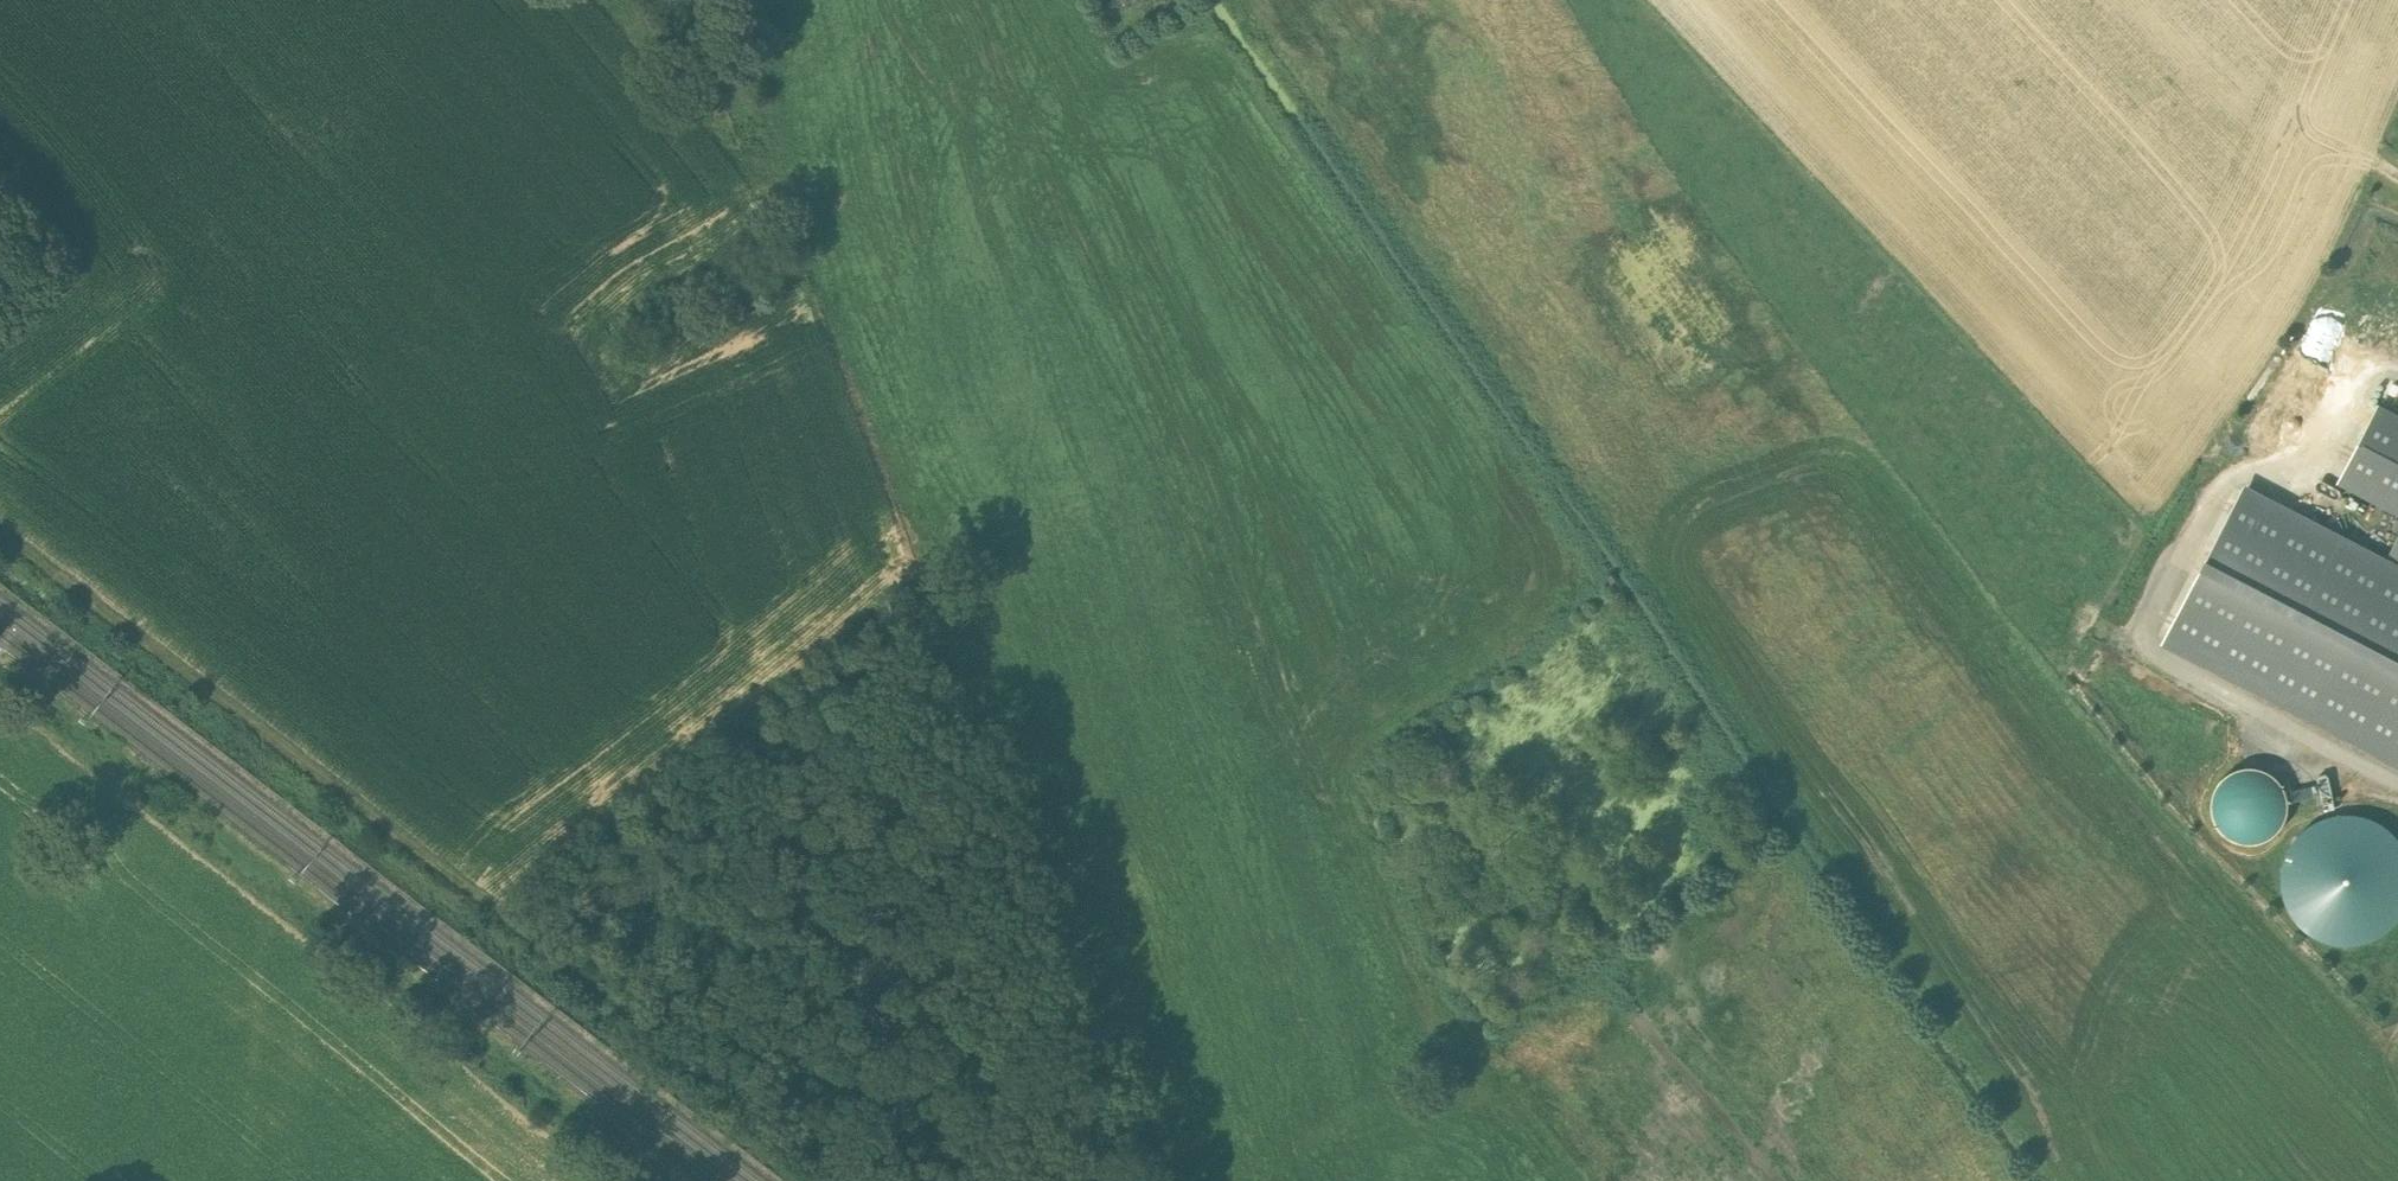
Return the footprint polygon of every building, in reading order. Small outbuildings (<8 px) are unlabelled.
[(1116,10),(1131,0),(1110,0),(1116,10)] [(2376,410),(2344,478),(2397,508),(2397,421),(2376,410)] [(2243,492),(2166,639),(2201,657),(2397,759),(2397,573),(2389,568),(2243,492)] [(2389,568),(2397,573),(2397,551),(2389,568)] [(2234,760),(2206,819),(2264,845),(2291,785),(2234,760)] [(2397,930),(2397,824),(2396,810),(2284,826),(2301,944),(2397,930)]
